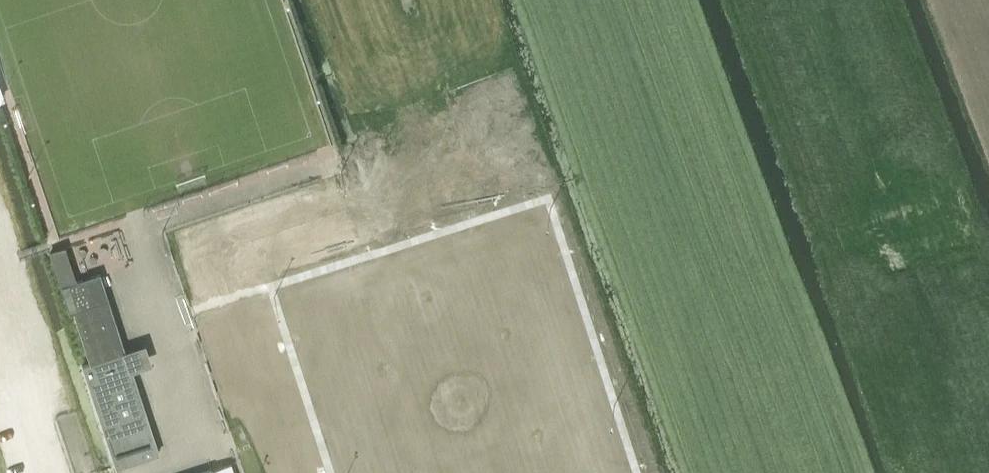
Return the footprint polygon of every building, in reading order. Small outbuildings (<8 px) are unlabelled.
[(76,281),(61,286),(69,311),(73,310),(90,362),(82,365),(104,434),(115,467),(128,462),(158,452),(131,368),(146,363),(140,346),(125,351),(100,274),(76,281)]
